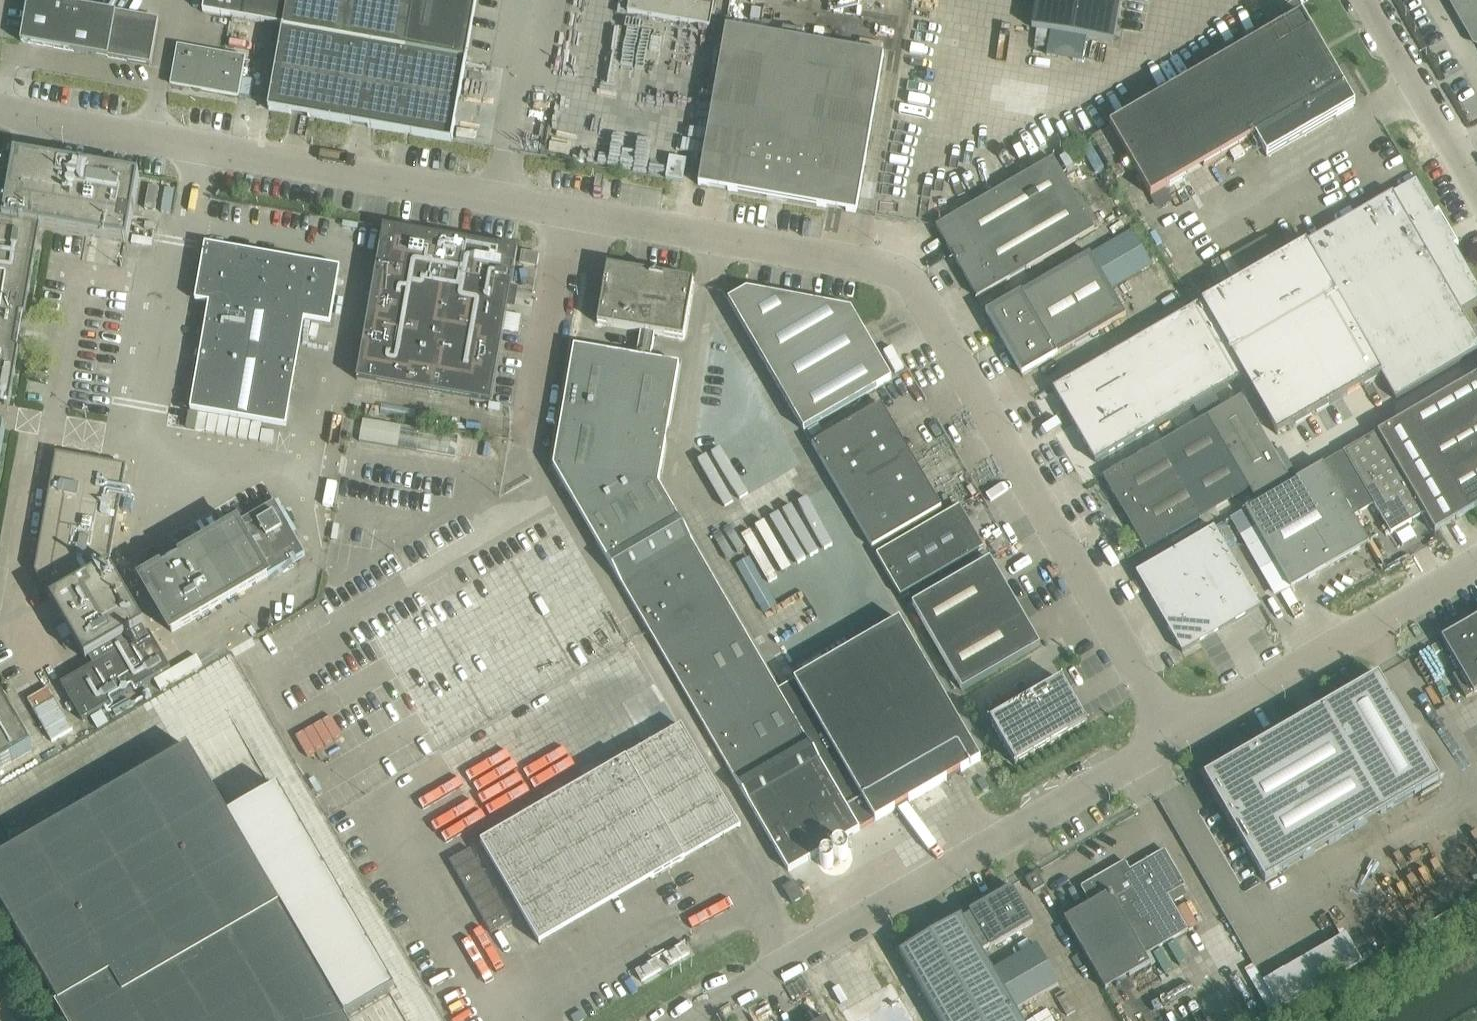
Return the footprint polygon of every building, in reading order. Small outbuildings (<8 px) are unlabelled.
[(21,44),(151,66),(158,21),(73,7),(75,0),(28,0),(21,44)] [(283,28),(288,0),(205,0),(202,14),(283,28)] [(283,28),(268,111),(268,112),(452,144),(477,0),(288,0),(283,28)] [(627,15),(709,29),(714,0),(630,0),(627,15)] [(1032,29),(1113,43),(1120,0),(1037,0),(1032,29)] [(1476,45),(1476,0),(1451,0),(1476,45)] [(1302,15),(1109,127),(1151,198),(1254,138),(1266,159),(1355,107),(1343,86),(1327,58),(1328,57),(1319,43),(1318,43),(1302,15)] [(698,186),(767,199),(856,214),(883,57),(725,29),(698,186)] [(178,48),(171,86),(238,98),(244,60),(178,48)] [(10,407),(19,352),(18,352),(15,350),(20,318),(24,317),(25,317),(41,230),(128,245),(139,179),(15,157),(14,162),(8,161),(8,158),(0,168),(0,169),(0,406),(10,407)] [(669,159),(665,181),(682,184),(686,162),(669,159)] [(1053,160),(936,228),(935,228),(977,300),(1094,231),(1053,160)] [(1191,310),(1191,311),(1233,384),(1244,377),(1277,436),(1381,376),(1395,401),(1476,353),(1476,342),(1460,312),(1476,302),(1476,286),(1415,180),(1191,310)] [(149,188),(145,211),(155,212),(159,190),(149,188)] [(383,229),(357,382),(491,405),(517,252),(383,229)] [(1133,233),(1091,258),(1112,293),(1154,269),(1133,233)] [(1275,233),(1268,237),(1278,255),(1285,250),(1275,233)] [(339,270),(215,248),(205,246),(196,302),(210,305),(191,411),(285,428),(304,321),(330,325),(339,270)] [(539,256),(521,253),(519,265),(537,268),(539,256)] [(986,315),(1002,342),(1022,377),(1125,317),(1112,293),(1091,258),(1089,254),(986,315)] [(574,348),(553,467),(789,873),(980,761),(899,621),(778,692),(659,485),(679,366),(650,361),(654,336),(684,341),(694,283),(608,268),(597,326),(641,333),(636,359),(574,348)] [(746,292),(728,302),(803,432),(891,381),(851,311),(746,292)] [(1191,311),(1053,391),(1076,432),(1075,436),(1080,438),(1082,442),(1081,447),(1086,448),(1088,452),(1087,457),(1092,458),(1095,464),(1233,384),(1191,311)] [(1377,434),(1424,516),(1434,533),(1476,508),(1476,376),(1377,434)] [(1103,478),(1120,507),(1145,551),(1249,490),(1257,504),(1291,484),(1241,398),(1207,418),(1103,478)] [(812,446),(842,497),(911,457),(881,405),(812,446)] [(424,415),(422,424),(439,427),(440,418),(424,415)] [(363,421),(359,443),(401,449),(402,439),(419,442),(421,431),(363,421)] [(1343,454),(1322,466),(1353,518),(1373,506),(1391,535),(1408,525),(1409,527),(1413,525),(1411,523),(1424,516),(1377,434),(1343,454)] [(56,455),(35,573),(87,661),(90,659),(94,666),(79,675),(62,685),(61,685),(64,689),(82,721),(90,717),(101,711),(170,670),(149,634),(146,636),(142,629),(144,628),(110,568),(127,468),(56,455)] [(911,457),(842,497),(872,549),(941,509),(911,457)] [(1245,511),(1291,590),(1369,545),(1353,518),(1322,466),(1291,484),(1257,504),(1245,511)] [(274,505),(142,581),(172,634),(305,557),(274,505)] [(959,508),(876,556),(900,598),(984,550),(959,508)] [(1214,529),(1136,574),(1182,654),(1260,609),(1214,529)] [(912,606),(937,649),(1015,604),(990,560),(912,606)] [(1015,604),(937,649),(962,692),(1040,647),(1015,604)] [(1441,640),(1460,673),(1452,677),(1466,700),(1476,693),(1476,619),(1441,640)] [(1378,677),(1204,778),(1265,883),(1439,782),(1378,677)] [(1087,725),(1068,693),(1061,682),(990,723),(1015,767),(1087,725)] [(28,702),(51,742),(71,731),(48,690),(28,702)] [(32,750),(0,695),(0,769),(32,750)] [(101,711),(90,717),(97,730),(108,723),(101,711)] [(483,843),(481,845),(539,945),(541,945),(537,939),(647,875),(651,881),(685,862),(682,856),(703,843),(706,849),(707,849),(707,848),(740,829),(681,727),(490,839),(483,843)] [(0,859),(0,904),(12,924),(14,929),(58,1005),(56,1006),(64,1020),(346,1020),(345,1019),(348,1017),(360,1010),(362,1009),(374,1002),(376,1001),(388,994),(395,990),(279,789),(228,818),(189,749),(0,859)] [(1090,906),(1064,921),(1106,991),(1150,966),(1145,957),(1188,932),(1168,897),(1185,887),(1164,851),(1130,871),(1125,863),(1080,888),(1090,906)] [(1025,881),(1026,882),(1033,894),(1044,888),(1037,875),(1025,881)] [(783,890),(792,905),(804,899),(795,883),(783,890)] [(899,954),(938,1020),(1021,1020),(1015,1010),(1059,984),(1037,946),(993,972),(982,954),(1033,925),(1012,889),(969,914),(970,917),(963,921),(961,918),(899,954)] [(684,945),(663,957),(669,967),(690,955),(684,945)] [(656,961),(636,973),(642,983),(662,971),(656,961)] [(859,1020),(912,1020),(899,998),(859,1020)]
